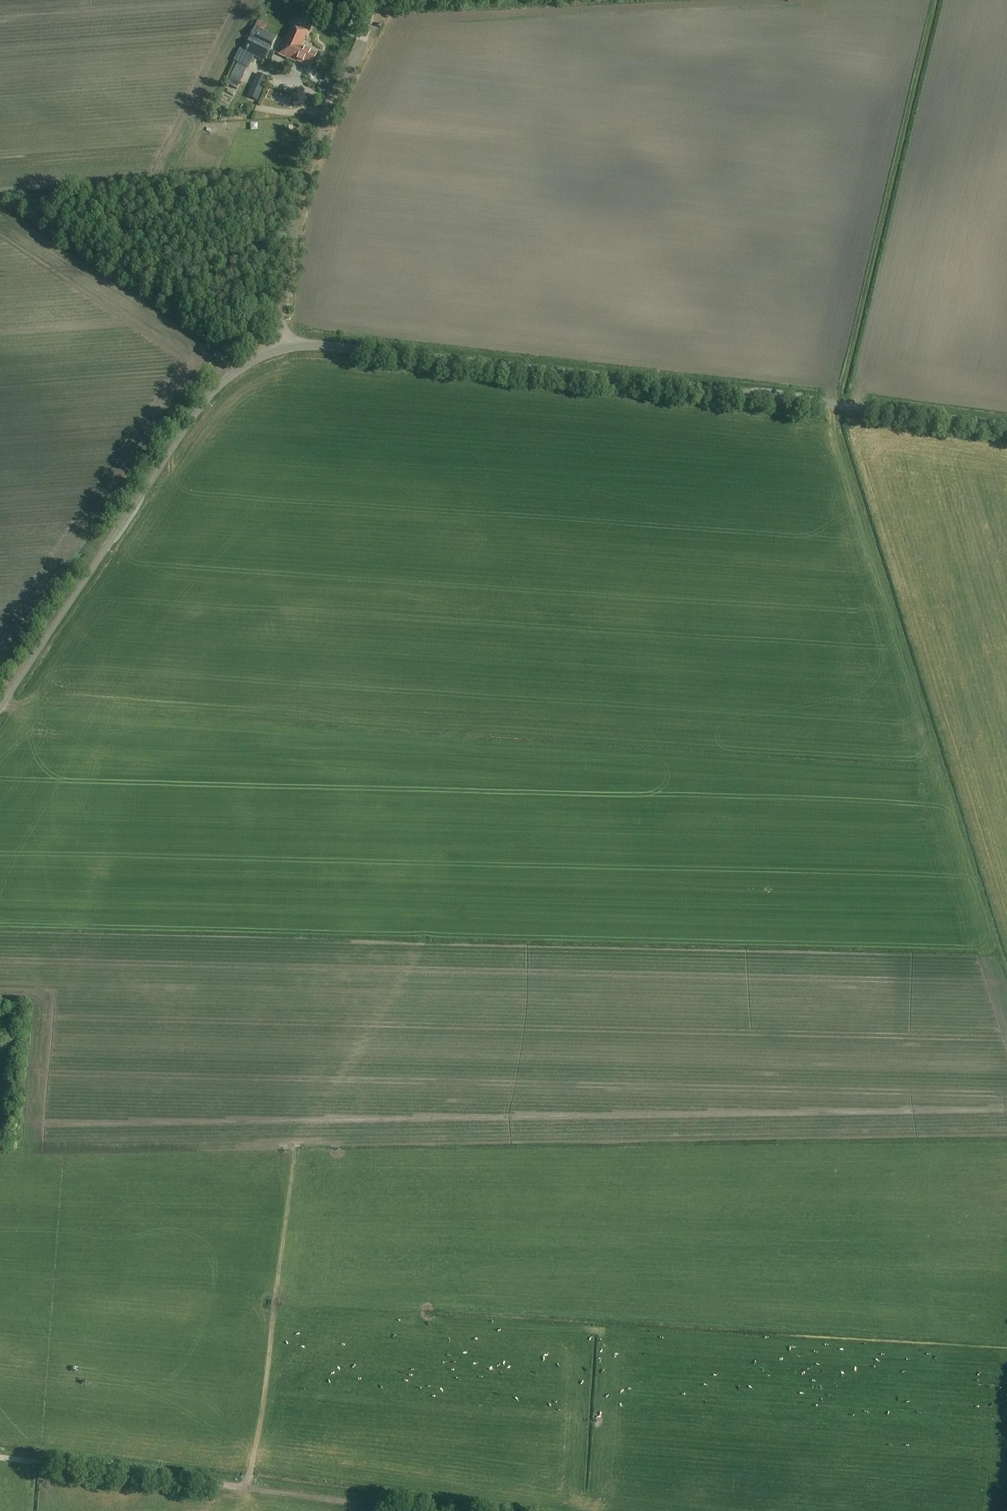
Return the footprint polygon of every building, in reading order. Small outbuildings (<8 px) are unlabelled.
[(306,39),(310,30),(293,23),(279,55),(297,62),(297,61),(311,67),(317,54),(303,48),(304,44),(302,44),(304,39),(306,39)] [(240,25),(239,31),(249,34),(250,28),(240,25)] [(265,62),(277,37),(257,27),(246,52),(240,49),(234,61),(236,63),(247,68),(248,68),(254,57),(265,62)] [(247,68),(236,63),(226,84),(228,85),(235,89),(237,89),(247,68)] [(262,89),(266,79),(257,75),(252,85),(247,98),(256,102),(262,89)]
